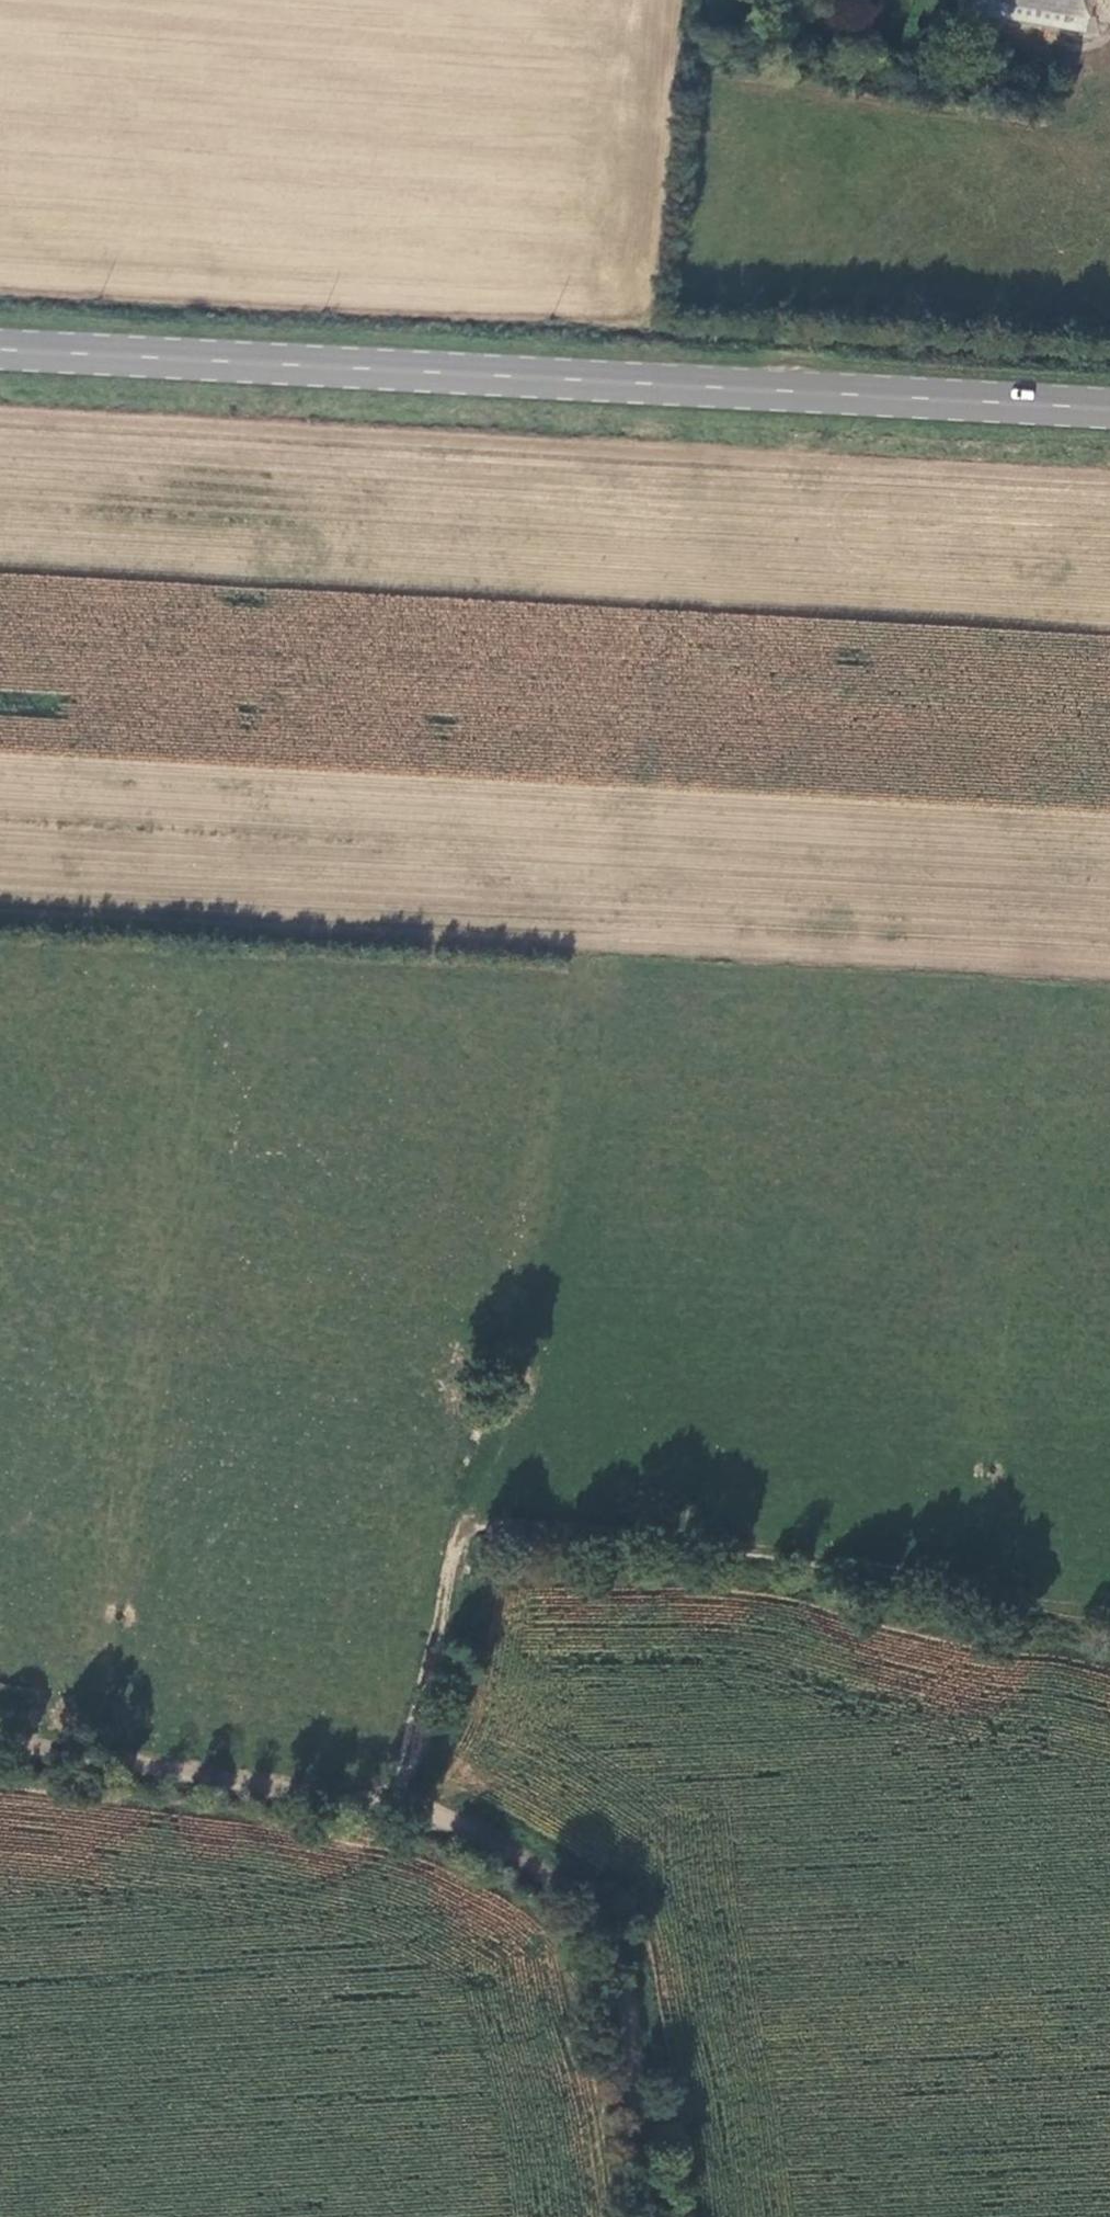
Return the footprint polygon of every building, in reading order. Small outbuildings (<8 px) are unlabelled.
[(1088,19),(1090,0),(971,0),(1088,19)]
